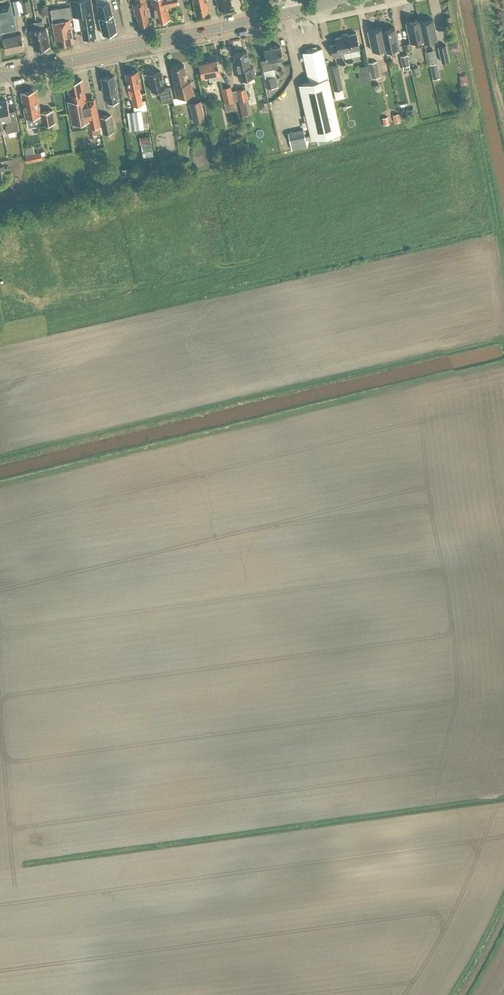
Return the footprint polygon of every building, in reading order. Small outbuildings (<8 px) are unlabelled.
[(21,0),(13,0),(16,14),(23,12),(21,0)] [(23,12),(31,11),(29,0),(21,0),(23,12)] [(93,12),(91,0),(71,0),(73,15),(79,14),(81,29),(82,29),(83,37),(95,35),(94,27),(95,27),(93,12)] [(149,23),(148,15),(149,15),(146,0),(134,0),(135,2),(133,3),(135,14),(137,14),(139,25),(149,23)] [(153,4),(156,20),(168,18),(167,10),(168,10),(167,5),(178,2),(178,0),(152,0),(153,4)] [(210,10),(208,0),(193,0),(196,13),(210,10)] [(99,17),(103,33),(110,32),(110,31),(116,30),(113,14),(110,15),(109,8),(111,7),(110,1),(97,4),(100,17),(99,17)] [(0,6),(0,31),(2,31),(3,37),(6,50),(24,46),(21,33),(11,35),(11,32),(14,31),(13,26),(14,26),(9,4),(0,6)] [(46,4),(40,6),(43,15),(48,14),(46,4)] [(69,19),(73,18),(71,5),(51,9),(53,21),(52,21),(55,36),(56,36),(57,43),(72,41),(69,19)] [(410,42),(423,39),(424,39),(420,21),(419,18),(406,21),(410,42)] [(424,42),(437,39),(433,18),(420,21),(424,39),(423,39),(424,42)] [(42,19),(36,21),(42,46),(50,45),(46,26),(44,27),(42,19)] [(42,46),(36,21),(31,22),(32,29),(30,30),(34,48),(42,46)] [(372,50),(385,47),(386,47),(382,30),(381,27),(368,30),(372,50)] [(386,50),(399,47),(395,27),(382,30),(386,47),(385,47),(386,50)] [(343,52),(359,48),(356,32),(335,37),(336,43),(330,44),(333,57),(344,54),(343,52)] [(438,45),(441,61),(450,60),(446,44),(438,45)] [(276,59),(283,57),(280,45),(264,49),(266,59),(261,60),(263,70),(274,68),(277,67),(276,59)] [(341,131),(328,77),(322,47),(303,52),(310,81),(299,84),(312,138),(341,131)] [(234,53),(237,70),(238,70),(240,79),(255,76),(253,66),(250,66),(247,50),(234,53)] [(400,55),(402,66),(410,64),(408,54),(400,55)] [(210,80),(220,77),(219,71),(220,71),(217,59),(198,63),(201,75),(209,74),(210,80)] [(377,60),(369,62),(372,77),(380,76),(377,60)] [(440,75),(436,61),(430,63),(433,77),(440,75)] [(190,80),(187,81),(184,64),(171,67),(175,83),(174,84),(177,97),(193,93),(190,80)] [(338,64),(328,66),(333,89),(343,87),(338,64)] [(359,75),(370,73),(368,64),(357,66),(359,75)] [(420,74),(418,65),(411,67),(413,75),(420,74)] [(138,70),(125,73),(128,88),(130,88),(133,105),(142,103),(139,86),(141,86),(138,70)] [(162,102),(173,99),(170,86),(164,87),(160,70),(148,73),(152,90),(159,89),(162,102)] [(108,103),(118,101),(116,91),(117,91),(114,75),(101,77),(103,86),(102,86),(103,92),(104,92),(104,93),(106,93),(108,103)] [(276,75),(265,77),(267,88),(279,85),(276,75)] [(85,98),(82,79),(67,82),(69,91),(68,92),(71,108),(69,108),(72,120),(88,117),(90,127),(100,125),(97,110),(95,97),(85,98)] [(231,85),(222,87),(225,103),(234,100),(238,100),(236,89),(232,90),(231,85)] [(246,87),(236,89),(238,100),(239,101),(248,99),(246,87)] [(36,89),(26,91),(21,92),(26,117),(38,115),(40,125),(55,122),(52,110),(40,112),(36,89)] [(0,100),(0,119),(1,122),(7,121),(8,124),(6,124),(7,132),(19,129),(16,115),(10,117),(6,99),(0,100)] [(201,100),(189,103),(194,122),(206,120),(201,100)] [(127,111),(130,129),(144,128),(141,109),(127,111)] [(111,113),(100,115),(103,133),(114,130),(111,113)] [(292,149),(307,145),(303,128),(288,132),(292,149)] [(231,142),(242,139),(240,129),(229,131),(231,142)] [(140,143),(151,141),(150,135),(139,136),(140,143)] [(41,151),(25,154),(26,162),(42,159),(41,151)]
